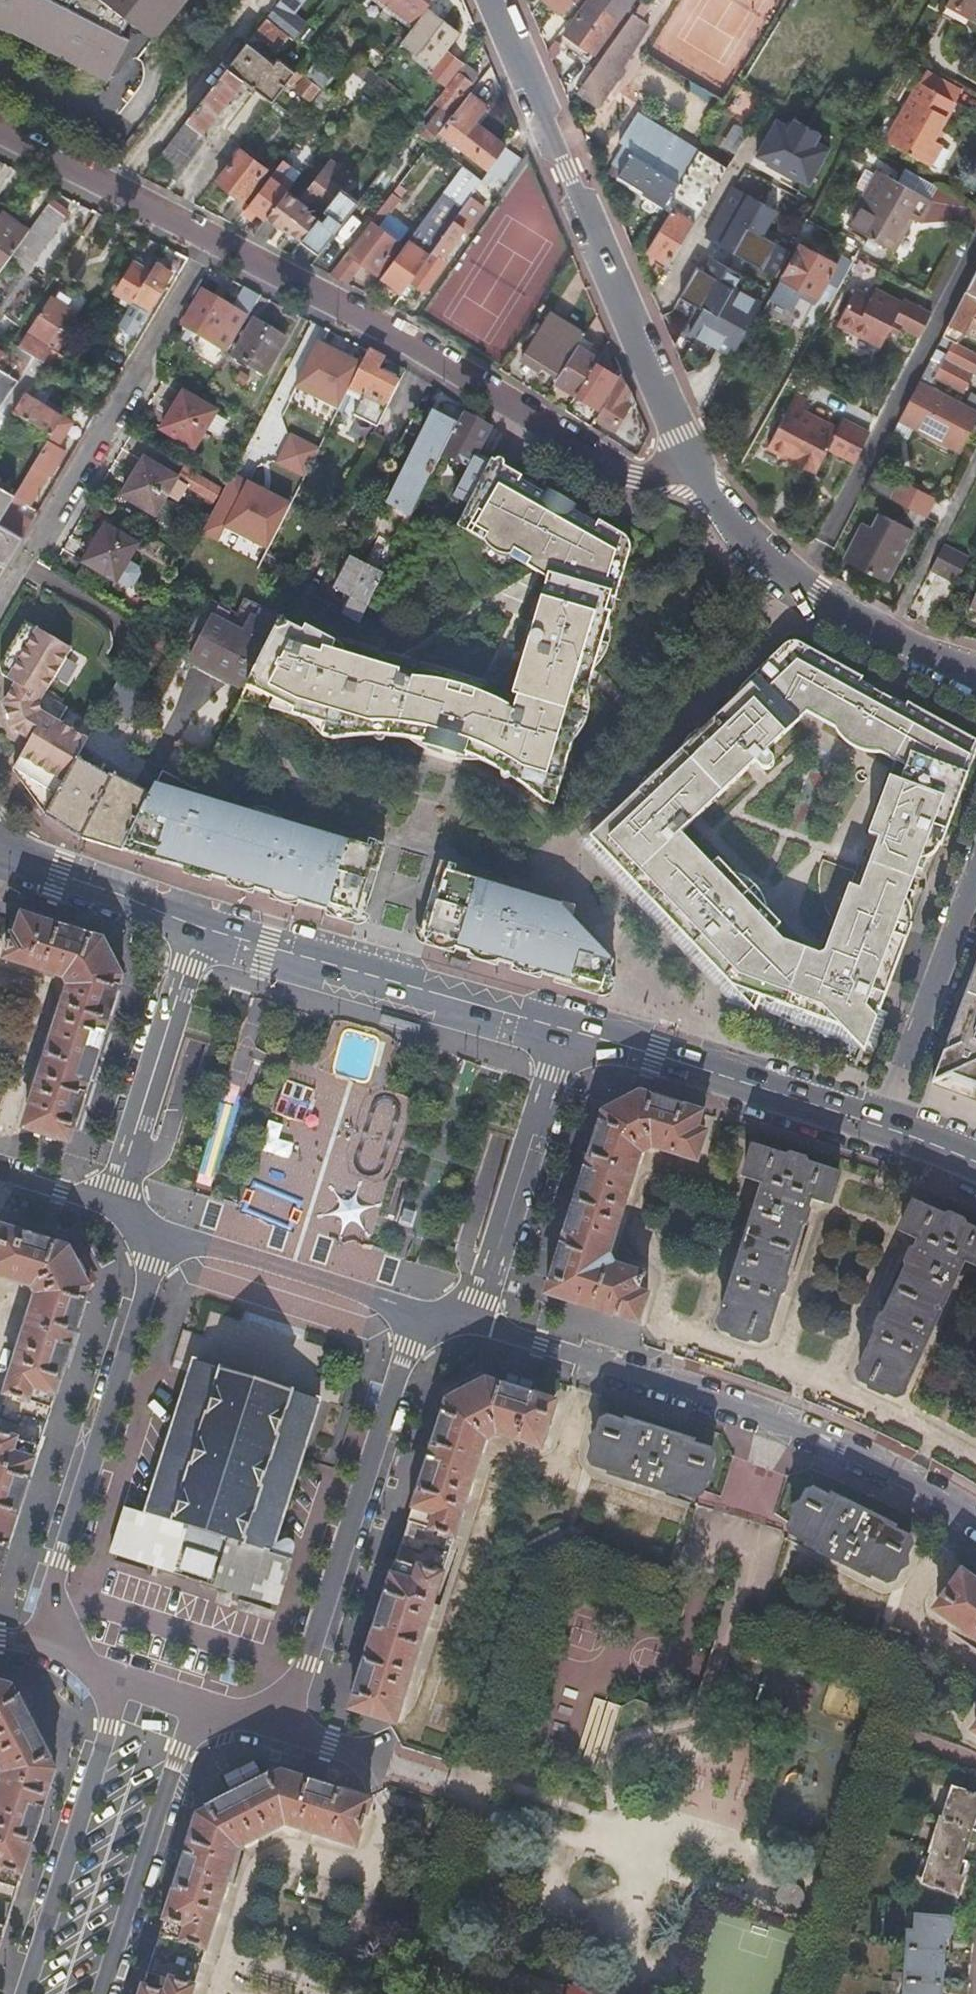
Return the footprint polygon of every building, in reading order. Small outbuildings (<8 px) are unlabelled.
[(11,33),(13,30),(108,81),(111,76),(130,41),(121,36),(129,21),(146,34),(153,40),(185,0),(0,0),(0,27),(11,33)] [(289,31),(309,5),(304,0),(287,0),(272,18),(289,31)] [(429,6),(434,0),(404,0),(399,7),(417,21),(429,6)] [(562,14),(572,0),(542,0),(562,14)] [(564,33),(593,55),(625,12),(619,7),(624,0),(588,0),(564,33)] [(975,16),(975,0),(950,0),(947,6),(962,14),(965,10),(975,16)] [(436,66),(449,49),(446,47),(459,29),(429,6),(417,21),(402,41),(436,66)] [(632,13),(577,92),(598,106),(624,70),(620,67),(649,25),(632,13)] [(267,18),(252,38),(275,56),(290,36),(267,18)] [(116,78),(146,34),(129,21),(121,36),(130,41),(111,76),(116,78)] [(244,84),(272,103),(288,83),(295,73),(276,59),(272,64),(247,45),(155,163),(178,180),(209,138),(205,135),(244,84)] [(436,103),(467,63),(449,49),(436,66),(419,89),(418,89),(436,103)] [(789,50),(781,65),(787,68),(797,54),(789,50)] [(328,71),(309,56),(298,70),(317,85),(328,71)] [(480,73),(467,63),(436,103),(443,109),(423,136),(432,143),(432,142),(440,132),(453,115),(449,113),(480,73)] [(936,140),(965,88),(930,68),(888,143),(931,168),(944,145),(936,140)] [(295,73),(288,83),(291,85),(293,83),(298,87),(296,90),(310,100),(320,87),(317,85),(298,70),(295,73)] [(490,169),(491,168),(507,146),(475,122),(487,108),(469,95),(453,115),(440,132),(490,169)] [(611,165),(621,171),(632,155),(634,152),(676,180),(694,154),(640,119),(611,165)] [(797,180),(808,186),(829,150),(816,142),(820,135),(793,120),(789,127),(776,120),(755,157),(766,163),(765,165),(796,182),(797,180)] [(847,159),(855,164),(863,149),(855,145),(847,159)] [(491,168),(508,181),(524,157),(507,146),(491,168)] [(218,180),(243,200),(267,169),(241,150),(218,180)] [(646,252),(667,265),(725,175),(723,174),(726,170),(702,154),(699,158),(696,156),(678,185),(662,208),(660,212),(667,217),(646,252)] [(291,227),(303,239),(321,215),(309,206),(319,193),(330,203),(342,188),(345,184),(333,175),(341,162),(332,155),(298,198),(288,190),(267,217),(278,224),(280,221),(289,228),(291,227)] [(657,205),(662,208),(678,185),(632,155),(621,171),(616,179),(645,197),(640,205),(651,212),(657,205)] [(249,204),(267,217),(288,190),(293,183),(284,176),(291,167),(283,160),(249,204)] [(379,177),(376,181),(384,187),(393,175),(386,169),(379,177)] [(320,253),(352,212),(359,203),(376,181),(379,177),(371,171),(353,197),(342,188),(330,203),(321,215),(303,239),(320,253)] [(854,190),(866,196),(876,178),(864,172),(854,190)] [(849,228),(892,253),(911,221),(918,225),(930,202),(878,174),(876,178),(866,196),(849,228)] [(688,333),(731,357),(789,252),(762,237),(776,212),(733,188),(706,238),(721,246),(706,273),(688,263),(671,293),(694,306),(690,312),(698,316),(688,333)] [(447,229),(470,197),(458,189),(451,199),(441,192),(426,214),(447,229)] [(401,198),(394,192),(386,202),(394,207),(401,198)] [(309,206),(321,215),(330,203),(319,193),(309,206)] [(447,229),(411,280),(425,291),(447,262),(442,258),(451,245),(455,244),(463,234),(462,231),(480,205),(470,197),(447,229)] [(68,214),(50,201),(29,231),(8,259),(26,272),(68,214)] [(381,209),(388,214),(394,207),(386,202),(381,209)] [(319,254),(319,255),(326,261),(331,265),(365,222),(369,225),(380,210),(374,205),(369,211),(359,203),(352,212),(320,253),(319,254)] [(352,253),(363,262),(376,272),(398,243),(378,226),(388,214),(381,209),(380,210),(369,225),(358,238),(361,241),(352,253)] [(29,231),(1,210),(0,212),(0,271),(8,259),(29,231)] [(381,277),(403,292),(411,280),(447,229),(426,214),(381,277)] [(330,274),(347,283),(363,262),(352,253),(361,241),(358,238),(330,274)] [(831,273),(842,280),(854,259),(859,250),(848,243),(835,266),(831,273)] [(816,298),(831,273),(835,266),(800,247),(782,279),(816,298)] [(319,255),(315,260),(322,265),(326,261),(319,255)] [(115,292),(129,300),(148,270),(134,261),(115,292)] [(170,273),(155,263),(129,305),(145,315),(170,273)] [(965,293),(975,298),(975,273),(965,293)] [(236,302),(250,309),(258,293),(244,286),(236,302)] [(213,343),(217,337),(232,310),(233,308),(204,291),(184,325),(213,343)] [(965,293),(948,327),(975,341),(975,298),(965,293)] [(894,327),(920,341),(931,320),(903,304),(900,308),(874,294),(869,302),(853,294),(835,327),(880,352),(894,327)] [(53,298),(20,346),(35,356),(44,363),(46,360),(53,349),(54,348),(57,349),(73,325),(63,318),(69,309),(70,309),(53,298)] [(79,316),(69,309),(63,318),(73,325),(79,316)] [(217,337),(231,345),(247,319),(232,310),(217,337)] [(119,326),(134,334),(142,319),(127,311),(119,326)] [(546,361),(562,371),(584,337),(585,335),(551,313),(543,326),(537,323),(522,346),(528,349),(522,359),(540,370),(546,361)] [(235,355),(265,373),(285,340),(255,321),(235,355)] [(555,382),(576,395),(596,362),(598,358),(588,351),(593,343),(584,337),(562,371),(555,382)] [(35,356),(20,347),(11,341),(1,357),(0,358),(0,409),(35,356)] [(919,382),(931,388),(936,377),(962,390),(971,372),(975,361),(975,353),(952,341),(942,362),(932,357),(919,382)] [(53,349),(46,360),(56,367),(63,356),(53,349)] [(384,358),(369,350),(358,373),(350,387),(363,394),(354,413),(378,425),(400,381),(378,370),(384,358)] [(0,409),(0,410),(11,417),(15,410),(26,393),(44,363),(35,356),(0,409)] [(600,410),(620,376),(622,374),(617,370),(614,373),(596,362),(576,395),(600,410)] [(632,403),(636,406),(636,405),(629,392),(620,376),(600,410),(595,418),(609,426),(615,430),(632,403)] [(900,419),(958,449),(975,415),(975,411),(962,403),(931,388),(919,382),(900,419)] [(26,393),(15,410),(52,433),(62,416),(26,393)] [(163,427),(196,447),(216,413),(185,393),(163,427)] [(967,393),(962,403),(975,411),(975,398),(967,393)] [(792,399),(786,411),(801,419),(807,407),(792,399)] [(490,426),(462,411),(457,423),(442,453),(469,466),(454,495),(468,502),(483,469),(488,458),(477,453),(490,426)] [(828,454),(854,468),(869,439),(840,424),(835,437),(801,419),(786,411),(767,447),(817,474),(828,454)] [(389,504),(412,515),(426,487),(439,458),(442,453),(457,423),(433,412),(389,504)] [(71,422),(62,416),(52,433),(23,481),(33,487),(42,471),(51,476),(66,450),(58,445),(71,422)] [(346,430),(332,422),(318,450),(313,461),(326,468),(346,430)] [(301,627),(282,616),(247,685),(274,697),(278,700),(294,707),(292,714),(308,719),(366,735),(380,735),(384,736),(394,736),(398,736),(407,738),(417,739),(421,740),(427,741),(465,751),(469,753),(500,767),(508,773),(513,776),(519,781),(560,791),(576,737),(574,730),(583,695),(586,693),(588,691),(590,689),(591,686),(596,669),(596,667),(596,665),(596,663),(596,661),(596,658),(606,620),(608,619),(610,618),(611,616),(612,614),(613,610),(610,608),(625,561),(628,559),(630,558),(632,556),(633,554),(635,552),(636,550),(637,548),(637,546),(637,544),(637,542),(636,539),(635,537),(634,534),(632,532),(620,526),(610,520),(603,516),(600,521),(587,514),(584,512),(586,507),(547,486),(544,491),(518,476),(521,471),(490,455),(488,458),(483,469),(468,502),(458,523),(509,553),(514,545),(528,553),(524,562),(549,576),(543,603),(539,619),(535,618),(524,648),(529,649),(517,693),(522,695),(517,706),(497,696),(450,680),(431,675),(397,672),(397,667),(331,648),(333,636),(315,627),(305,622),(301,627)] [(222,488),(184,465),(178,477),(146,458),(125,492),(156,513),(168,494),(178,500),(187,487),(214,503),(222,488)] [(875,469),(865,487),(912,511),(924,517),(934,500),(875,469)] [(23,481),(14,495),(28,504),(37,489),(33,487),(23,481)] [(8,506),(14,496),(0,487),(0,519),(8,506)] [(23,536),(31,521),(8,506),(0,519),(0,523),(23,536)] [(921,527),(925,517),(924,517),(912,511),(907,520),(921,527)] [(846,561),(889,582),(915,532),(885,517),(879,531),(865,524),(846,561)] [(5,567),(23,536),(0,523),(0,564),(5,567)] [(92,547),(84,560),(117,580),(121,574),(131,580),(137,578),(143,567),(142,561),(132,555),(138,544),(106,524),(98,537),(93,534),(87,544),(92,547)] [(934,574),(955,583),(968,557),(947,548),(934,574)] [(259,567),(296,587),(303,574),(266,553),(259,567)] [(968,557),(955,583),(961,585),(974,561),(968,557)] [(353,599),(345,616),(360,624),(383,577),(352,561),(337,591),(353,599)] [(251,583),(245,594),(259,601),(264,591),(251,583)] [(236,611),(206,596),(178,652),(246,688),(247,685),(282,616),(244,596),(236,611)] [(14,730),(65,643),(25,621),(0,664),(0,668),(3,679),(16,686),(7,705),(14,730)] [(585,832),(727,982),(871,1037),(881,1008),(911,925),(908,902),(926,854),(941,840),(975,743),(975,738),(907,701),(903,705),(874,689),(874,682),(835,662),(831,668),(819,662),(816,652),(792,638),(791,638),(790,638),(789,637),(788,637),(787,637),(786,637),(785,637),(784,637),(783,638),(782,638),(781,638),(780,639),(780,640),(774,645),(773,651),(766,656),(760,658),(731,686),(730,692),(700,721),(694,720),(678,735),(677,744),(656,762),(655,761),(646,765),(642,770),(641,771),(640,772),(639,772),(639,773),(638,774),(638,775),(637,776),(636,776),(636,777),(635,778),(635,779),(635,780),(634,781),(634,782),(633,783),(633,784),(632,785),(606,811),(585,832)] [(35,741),(16,775),(27,790),(46,816),(79,758),(81,759),(92,738),(44,714),(41,700),(70,646),(65,643),(14,730),(35,741)] [(120,685),(108,708),(132,721),(144,698),(120,685)] [(274,697),(270,708),(274,709),(284,712),(292,714),(294,707),(278,700),(274,697)] [(366,735),(308,719),(322,735),(333,738),(338,738),(342,737),(347,736),(352,736),(356,736),(361,736),(366,735)] [(79,758),(46,816),(60,825),(83,839),(114,777),(81,759),(79,758)] [(114,777),(83,839),(102,845),(106,846),(121,851),(122,849),(128,837),(142,811),(151,793),(140,787),(115,775),(114,777)] [(556,804),(560,791),(519,781),(524,784),(532,790),(545,800),(556,804)] [(128,837),(122,849),(133,852),(137,854),(160,860),(356,919),(376,852),(376,851),(377,849),(303,827),(292,823),(156,783),(154,787),(151,793),(142,811),(128,837)] [(721,993),(867,1048),(871,1037),(727,982),(585,832),(606,811),(600,806),(571,835),(721,993)] [(443,872),(424,939),(599,991),(608,958),(572,918),(562,906),(563,903),(531,894),(519,891),(444,869),(443,872)] [(575,907),(563,903),(562,906),(572,918),(575,907)] [(30,917),(19,922),(15,935),(12,934),(4,959),(64,979),(68,986),(25,1123),(29,1132),(61,1142),(72,1138),(122,979),(103,941),(30,917)] [(934,1084),(963,1069),(975,1074),(975,966),(934,1084)] [(871,1037),(867,1048),(874,1050),(889,1011),(881,1008),(871,1037)] [(697,1129),(702,1115),(639,1095),(602,1114),(544,1295),(635,1323),(636,1324),(646,1295),(636,1291),(641,1274),(613,1264),(607,1255),(639,1155),(651,1148),(687,1160),(698,1157),(704,1139),(697,1129)] [(754,1150),(744,1178),(764,1185),(721,1320),(726,1332),(757,1342),(767,1336),(810,1200),(829,1206),(839,1177),(754,1150)] [(901,1232),(920,1241),(859,1374),(865,1383),(894,1397),(905,1393),(965,1262),(975,1267),(975,1233),(915,1205),(901,1232)] [(0,1415),(0,1573),(89,1292),(69,1250),(8,1230),(0,1234),(0,1280),(32,1291),(37,1300),(0,1415)] [(195,1363),(148,1513),(127,1506),(113,1553),(174,1573),(185,1542),(227,1555),(217,1587),(278,1608),(293,1561),(293,1559),(272,1553),(277,1537),(320,1404),(195,1363)] [(504,1371),(499,1385),(533,1395),(537,1382),(521,1377),(504,1371)] [(388,1594),(351,1710),(392,1723),(400,1719),(485,1442),(497,1436),(535,1447),(543,1444),(554,1409),(546,1399),(533,1395),(499,1385),(486,1381),(447,1401),(419,1491),(397,1562),(388,1594)] [(693,1496),(703,1490),(713,1459),(709,1450),(682,1442),(683,1439),(637,1424),(636,1428),(611,1420),(601,1425),(591,1457),(595,1466),(621,1474),(620,1477),(667,1492),(668,1489),(693,1496)] [(808,1494),(792,1523),(796,1534),(819,1546),(818,1549),(862,1572),(863,1570),(886,1582),(895,1579),(911,1548),(908,1538),(884,1526),(886,1523),(844,1501),(842,1504),(818,1491),(808,1494)] [(272,1553),(293,1559),(294,1553),(295,1551),(295,1549),(294,1548),(293,1546),(292,1544),(291,1543),(290,1542),(288,1541),(287,1540),(277,1537),(272,1553)] [(397,1562),(384,1558),(375,1590),(388,1594),(397,1562)] [(940,1603),(941,1614),(975,1640),(975,1580),(970,1576),(958,1577),(940,1603)] [(4,1776),(0,1790),(0,1951),(57,1772),(44,1747),(46,1746),(21,1698),(19,1699),(14,1687),(0,1683),(0,1767),(4,1776)] [(240,1849),(293,1822),(354,1840),(365,1834),(372,1811),(365,1799),(327,1787),(283,1772),(271,1778),(270,1776),(209,1808),(210,1811),(200,1816),(144,1993),(195,1993),(240,1849)] [(975,1828),(975,1796),(954,1788),(944,1818),(973,1827),(975,1828)] [(941,1817),(930,1851),(934,1852),(961,1861),(973,1827),(944,1818),(941,1817)] [(957,1894),(968,1863),(961,1861),(934,1852),(923,1883),(957,1894)] [(943,1952),(950,1953),(952,1923),(947,1918),(916,1916),(914,1927),(908,1927),(904,1993),(940,1993),(943,1952)]
